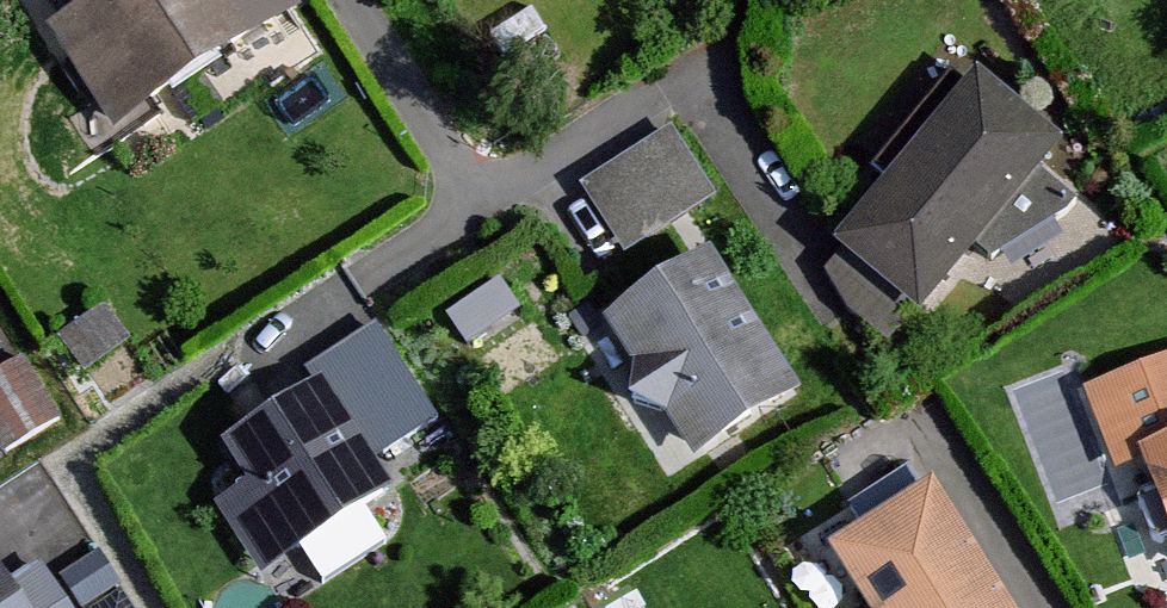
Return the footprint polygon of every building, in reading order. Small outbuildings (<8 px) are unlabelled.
[(259,50),(227,0),(112,0),(49,40),(113,142),(259,50)] [(927,321),(1064,153),(981,86),(844,255),(927,321)] [(616,261),(712,202),(666,128),(570,187),(616,261)] [(692,469),(801,401),(712,260),(603,329),(692,469)] [(1076,385),(1108,465),(1124,458),(1166,563),(1166,348),(1076,385)] [(52,424),(10,365),(0,372),(0,460),(52,424)] [(220,454),(244,494),(218,509),(261,581),(395,501),(329,389),(220,454)] [(938,492),(832,558),(864,607),(1010,607),(938,492)] [(12,563),(0,571),(0,607),(44,607),(12,563)]
